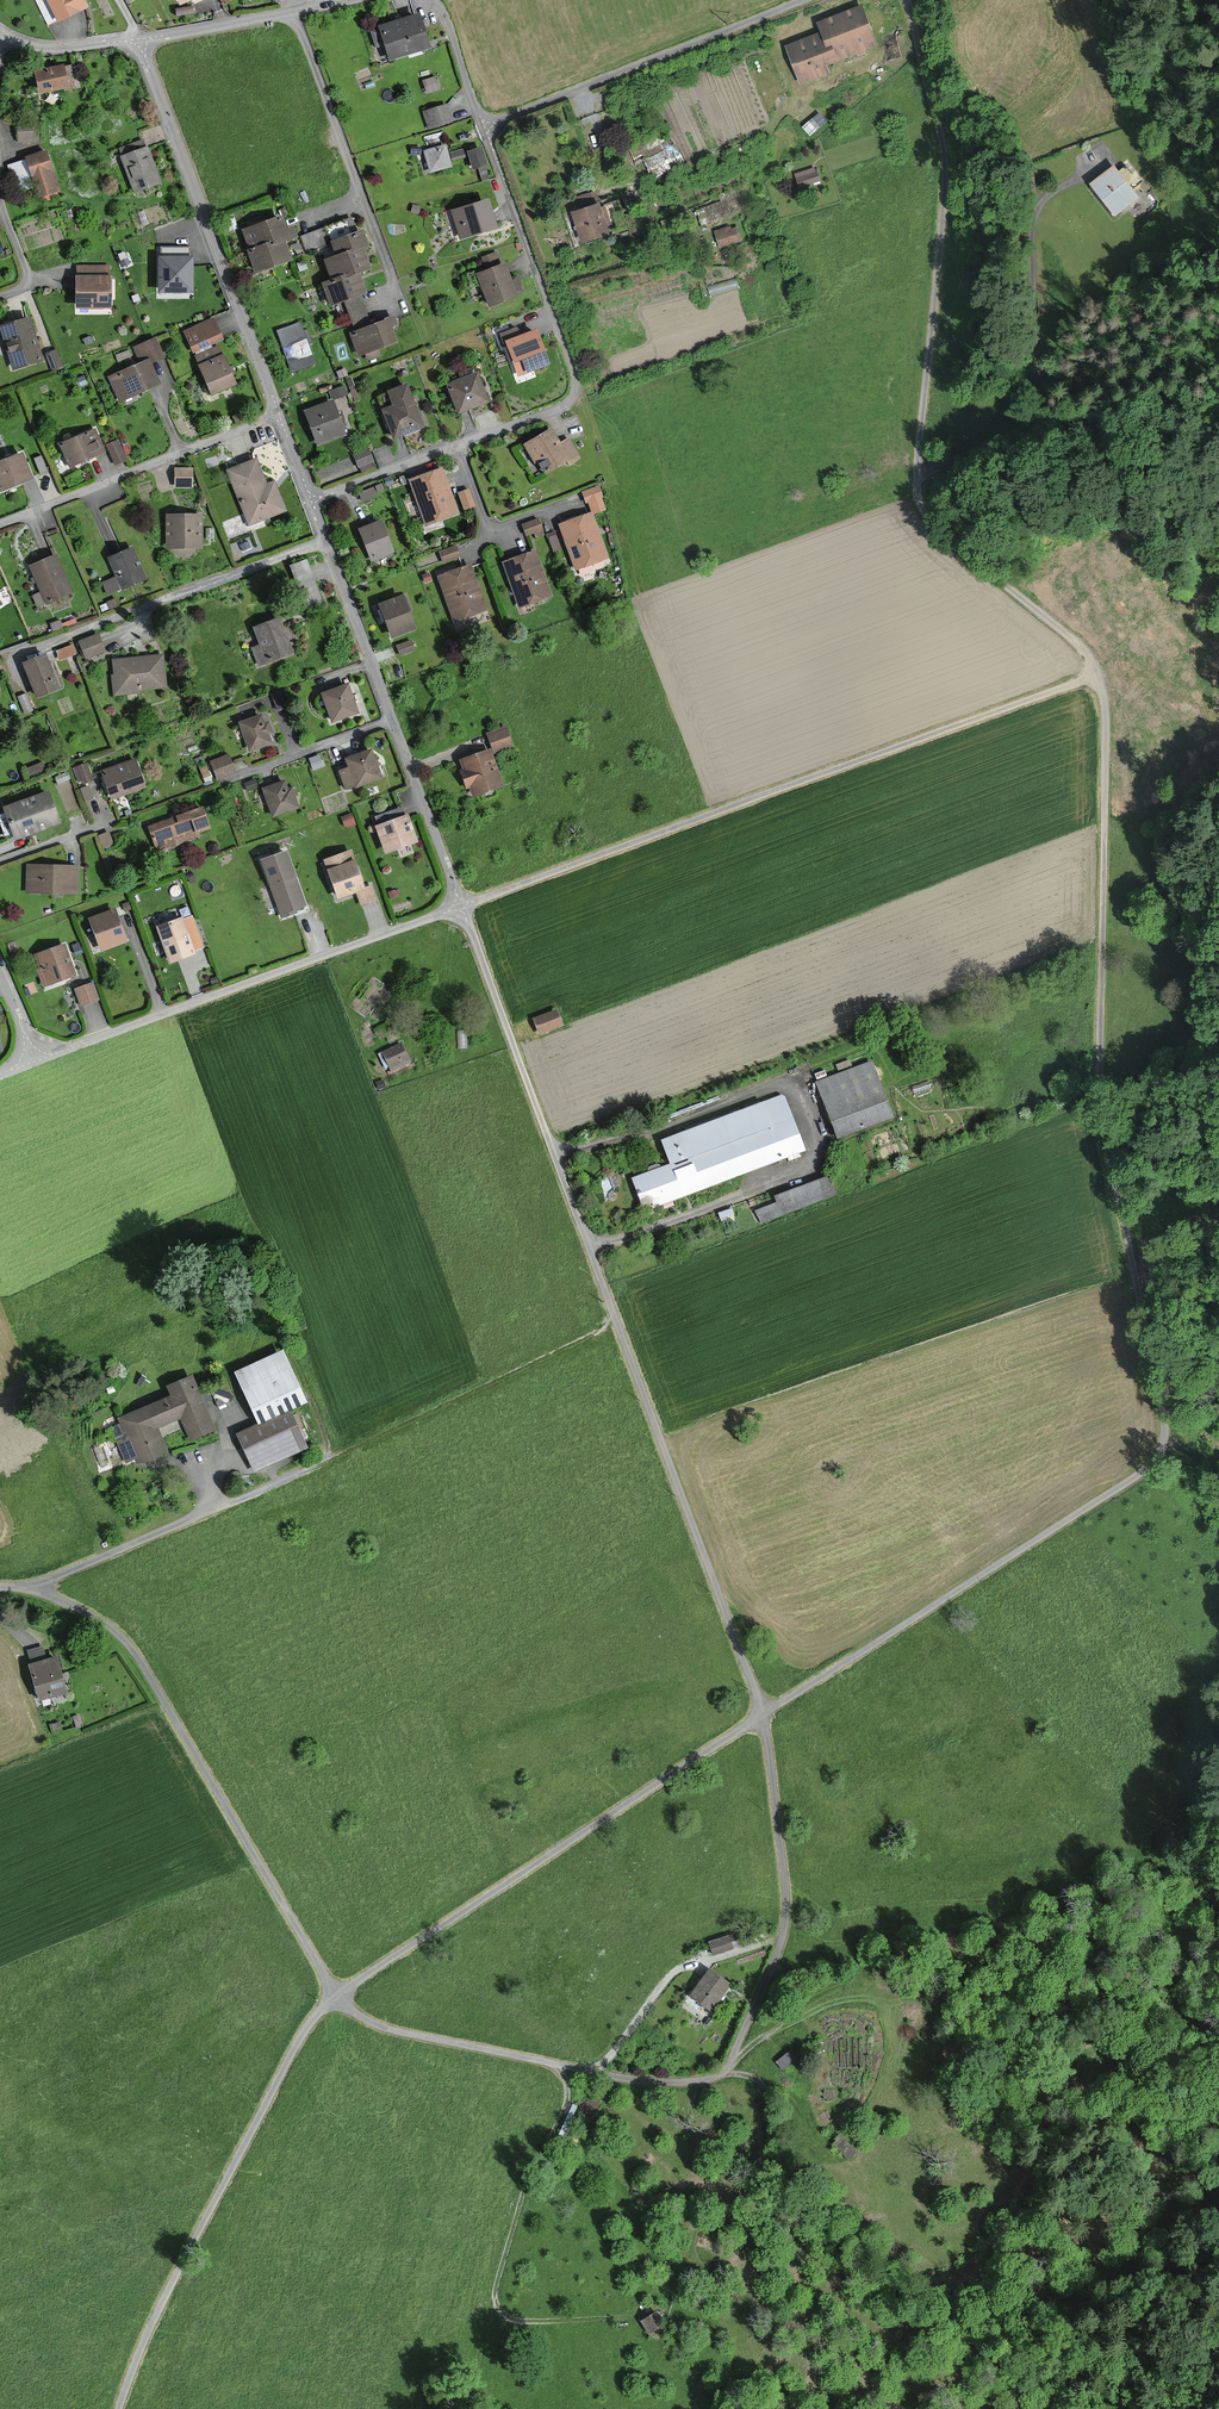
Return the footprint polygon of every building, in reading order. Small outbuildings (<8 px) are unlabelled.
[(58,22),(69,16),(79,11),(88,7),(85,0),(47,0),(58,22)] [(824,34),(790,47),(803,82),(829,72),(826,64),(877,45),(862,5),(820,21),(824,34)] [(381,28),(391,58),(430,46),(420,16),(393,25),(381,28)] [(63,65),(35,70),(39,92),(67,87),(63,65)] [(424,113),(428,127),(447,122),(443,108),(424,113)] [(825,122),(819,114),(803,127),(810,135),(825,122)] [(36,141),(35,120),(17,120),(18,142),(36,141)] [(681,161),(666,130),(629,147),(635,160),(643,156),(652,175),(681,161)] [(142,137),(118,146),(121,153),(145,143),(142,137)] [(146,145),(119,156),(135,197),(162,187),(146,145)] [(447,147),(424,153),(430,174),(452,169),(447,147)] [(47,150),(26,157),(26,160),(9,165),(17,192),(36,186),(37,191),(39,197),(60,190),(53,170),(50,161),(47,150)] [(482,151),(470,154),(471,157),(473,168),(481,167),(485,166),(482,151)] [(1137,198),(1113,167),(1091,184),(1114,215),(1137,198)] [(814,169),(796,174),(800,187),(818,181),(814,169)] [(454,213),(463,238),(497,228),(492,212),(489,203),(454,213)] [(603,205),(574,213),(583,245),(612,237),(603,205)] [(283,216),(243,231),(250,250),(284,238),(296,234),(294,227),(288,229),(283,216)] [(736,227),(715,233),(720,247),(740,241),(736,227)] [(338,256),(327,260),(334,280),(359,272),(371,267),(363,246),(368,244),(364,231),(333,243),(338,256)] [(291,259),(284,238),(250,250),(248,251),(255,272),(291,259)] [(483,268),(500,262),(495,249),(478,255),(483,268)] [(192,256),(158,256),(158,294),(193,293),(192,256)] [(110,266),(77,267),(78,308),(111,307),(110,266)] [(480,275),(490,305),(514,296),(504,267),(480,275)] [(366,291),(359,272),(334,280),(323,284),(331,304),(343,299),(366,291)] [(30,318),(1,326),(13,369),(42,361),(30,318)] [(235,383),(218,346),(213,348),(211,344),(223,339),(214,318),(184,332),(193,352),(195,356),(211,394),(235,383)] [(388,327),(394,325),(392,319),(352,333),(360,354),(393,343),(388,327)] [(311,361),(297,322),(276,329),(289,368),(311,361)] [(547,364),(535,332),(519,338),(516,329),(502,335),(518,375),(547,364)] [(155,339),(132,348),(139,365),(110,377),(119,401),(159,385),(151,364),(163,359),(155,339)] [(56,347),(46,351),(52,368),(62,365),(56,347)] [(478,374),(450,385),(461,412),(482,403),(489,400),(478,374)] [(384,411),(394,437),(405,433),(423,426),(407,385),(389,392),(394,407),(384,411)] [(333,401),(305,411),(318,445),(346,434),(333,401)] [(93,429),(60,445),(70,467),(104,451),(93,429)] [(569,445),(562,448),(555,435),(552,431),(546,434),(526,445),(535,463),(544,458),(551,472),(576,459),(569,445)] [(118,441),(108,445),(115,463),(126,459),(118,441)] [(360,467),(374,460),(367,446),(353,453),(360,467)] [(0,461),(0,491),(32,478),(22,453),(0,461)] [(257,460),(228,471),(249,525),(287,510),(276,481),(267,485),(257,460)] [(192,469),(173,468),(172,486),(192,487),(192,469)] [(426,526),(459,514),(451,495),(442,469),(409,481),(426,526)] [(457,493),(462,509),(473,505),(467,489),(457,493)] [(597,489),(583,494),(589,512),(603,507),(597,489)] [(574,571),(608,560),(592,514),(559,525),(574,571)] [(202,517),(166,516),(165,549),(201,551),(202,517)] [(537,520),(521,525),(525,535),(541,530),(537,520)] [(392,554),(379,522),(372,525),(358,531),(372,563),(392,554)] [(551,548),(558,548),(556,534),(550,534),(551,548)] [(440,560),(459,554),(456,542),(437,548),(440,560)] [(132,548),(107,559),(116,580),(105,585),(109,595),(146,580),(132,548)] [(517,607),(549,597),(535,554),(503,565),(517,607)] [(56,557),(30,568),(41,593),(31,597),(36,610),(46,606),(72,595),(56,557)] [(307,560),(291,566),(304,604),(320,599),(307,560)] [(451,623),(486,612),(472,565),(462,568),(436,576),(451,623)] [(405,597),(380,607),(393,640),(418,629),(405,597)] [(292,654),(280,618),(255,626),(262,645),(255,648),(261,665),(292,654)] [(98,634),(80,642),(86,658),(105,650),(98,634)] [(55,648),(59,658),(76,651),(72,641),(55,648)] [(59,688),(46,654),(24,663),(37,697),(59,688)] [(163,656),(112,660),(114,693),(165,688),(163,656)] [(349,684),(321,694),(332,725),(360,715),(349,684)] [(262,715),(238,724),(249,753),(273,745),(262,715)] [(518,750),(508,722),(483,732),(490,749),(458,761),(473,801),(507,789),(496,759),(518,750)] [(349,766),(338,770),(345,791),(382,779),(373,750),(347,759),(349,766)] [(229,756),(210,763),(217,782),(236,774),(229,756)] [(136,759),(101,772),(111,799),(146,786),(136,759)] [(87,764),(72,769),(78,785),(92,780),(87,764)] [(284,781),(263,789),(273,817),(299,807),(292,789),(288,791),(284,781)] [(50,792),(4,809),(17,842),(63,825),(50,792)] [(203,808),(149,827),(157,851),(200,836),(198,831),(210,827),(203,808)] [(409,817),(375,830),(387,859),(420,846),(409,817)] [(286,852),(262,861),(282,915),(306,906),(286,852)] [(351,853),(323,864),(338,904),(359,896),(362,906),(374,902),(369,889),(365,890),(351,853)] [(64,866),(25,865),(24,896),(77,897),(77,866),(64,866)] [(115,910),(90,919),(95,933),(102,950),(127,941),(115,910)] [(176,961),(177,960),(195,954),(185,924),(183,919),(174,922),(158,927),(170,963),(176,961)] [(36,954),(46,985),(63,980),(76,975),(71,962),(65,944),(36,954)] [(92,983),(76,989),(81,1005),(97,999),(92,983)] [(557,1010),(534,1019),(540,1034),(563,1026),(557,1010)] [(403,1044),(381,1054),(389,1072),(412,1062),(403,1044)] [(814,1083),(809,1085),(831,1140),(888,1118),(867,1063),(814,1083)] [(782,1097),(662,1142),(671,1165),(633,1180),(644,1211),(802,1152),(782,1097)] [(828,1174),(774,1193),(776,1201),(755,1208),(759,1219),(835,1193),(828,1174)] [(290,1413),(308,1405),(284,1353),(236,1375),(259,1426),(237,1436),(251,1468),(304,1444),(290,1413)] [(120,1422),(139,1468),(170,1456),(159,1431),(183,1421),(192,1445),(217,1435),(200,1393),(193,1377),(170,1387),(175,1399),(120,1422)] [(74,1695),(63,1655),(49,1659),(29,1665),(41,1705),(74,1695)] [(726,1938),(708,1944),(710,1949),(712,1956),(730,1951),(728,1945),(726,1938)] [(712,1976),(705,1971),(700,1978),(688,1997),(710,2011),(726,1985),(712,1976)] [(794,2060),(786,2051),(773,2061),(781,2070),(794,2060)] [(842,2134),(834,2141),(846,2155),(854,2148),(842,2134)] [(667,2323),(659,2308),(642,2318),(650,2333),(667,2323)]
